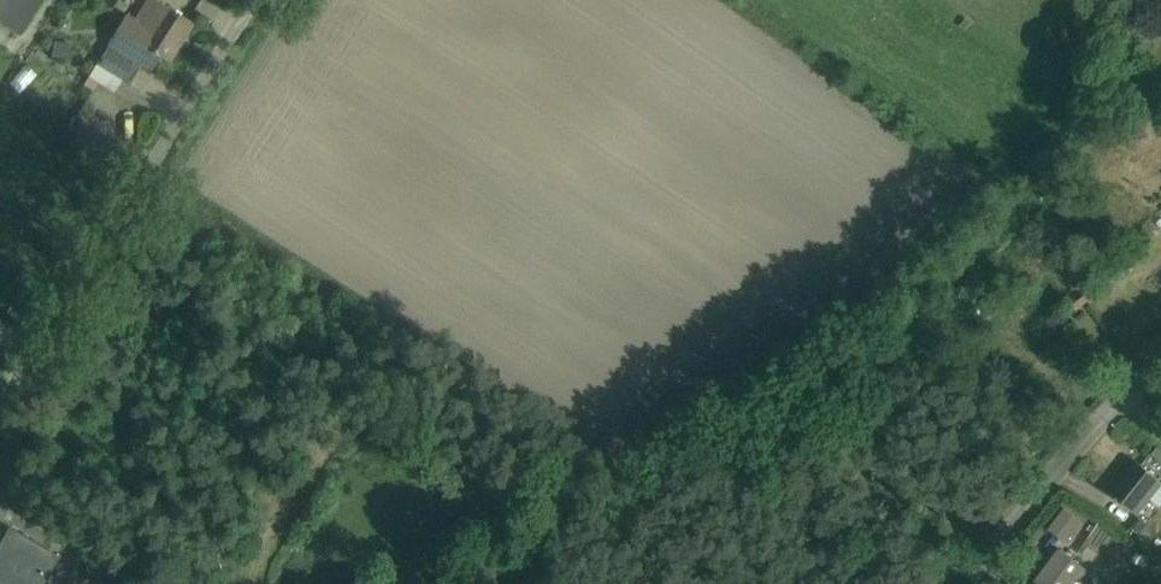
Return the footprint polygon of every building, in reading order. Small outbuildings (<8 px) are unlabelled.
[(20,37),(43,0),(0,0),(0,24),(20,37)] [(95,67),(122,83),(129,86),(141,66),(152,72),(160,58),(167,62),(191,24),(153,0),(147,0),(134,20),(127,16),(108,45),(109,46),(95,67)] [(54,43),(52,58),(69,61),(72,46),(54,43)] [(14,81),(28,92),(41,76),(28,65),(14,81)] [(95,67),(88,79),(114,95),(122,83),(95,67)] [(127,122),(133,108),(102,94),(95,108),(127,122)] [(1080,290),(1067,301),(1077,313),(1090,302),(1080,290)] [(1137,516),(1160,486),(1160,481),(1137,462),(1110,494),(1137,516)] [(1133,529),(1147,540),(1155,531),(1148,525),(1160,509),(1160,486),(1137,516),(1140,519),(1133,529)] [(1054,531),(1077,541),(1088,515),(1066,505),(1054,531)] [(59,558),(9,530),(0,545),(0,583),(44,583),(59,558)] [(1093,579),(1095,576),(1062,550),(1037,583),(1038,583),(1086,583),(1091,577),(1093,579)] [(73,567),(99,580),(106,567),(80,553),(73,567)]
